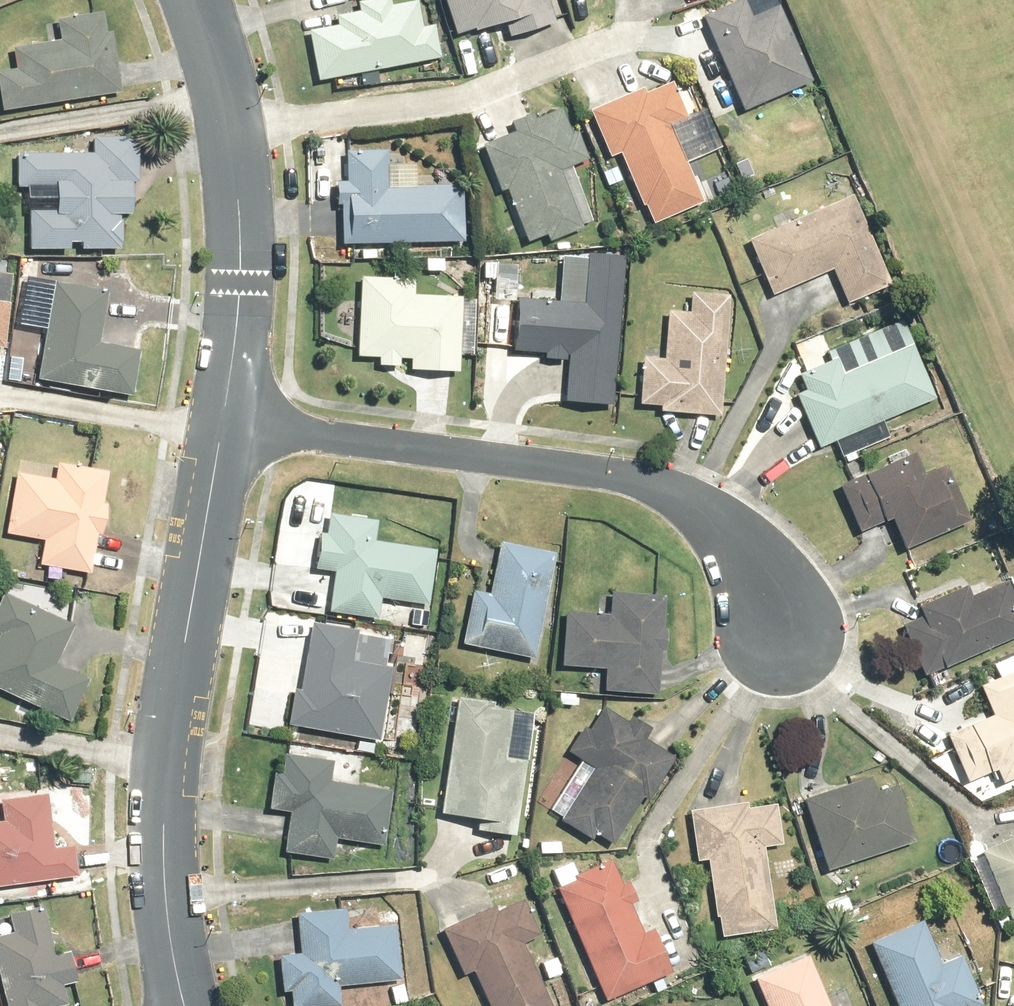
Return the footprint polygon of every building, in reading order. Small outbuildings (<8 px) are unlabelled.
[(315,78),(437,56),(431,22),(419,24),(415,0),(404,0),(387,3),(387,0),(353,0),(355,9),(332,13),(334,23),(306,28),(315,78)] [(547,0),(442,0),(453,36),(500,21),(504,35),(553,19),(547,0)] [(700,14),(740,109),(811,80),(779,3),(747,16),(741,0),(733,0),(700,14)] [(108,30),(102,30),(98,8),(54,15),(58,37),(9,45),(12,66),(0,68),(0,110),(117,91),(108,30)] [(638,88),(587,110),(607,157),(617,152),(649,224),(702,201),(668,123),(686,115),(671,81),(641,94),(638,88)] [(512,131),(478,144),(497,192),(502,190),(522,240),(542,232),(544,240),(579,227),(557,169),(586,158),(575,128),(568,131),(558,106),(531,116),(529,111),(507,119),(512,131)] [(90,152),(15,151),(14,184),(52,185),(52,206),(27,206),(27,247),(66,247),(66,242),(78,242),(78,247),(116,248),(116,213),(126,213),(126,181),(135,181),(136,136),(91,135),(90,152)] [(337,203),(338,242),(462,239),(460,183),(383,185),(382,147),(342,147),(342,179),(331,179),(331,203),(337,203)] [(851,192),(744,237),(768,294),(830,268),(845,304),(891,284),(851,192)] [(611,405),(622,254),(585,252),(581,300),(511,295),(507,351),(540,353),(539,359),(564,360),(561,401),(611,405)] [(410,278),(357,275),(352,353),(375,355),(375,363),(396,364),(396,356),(408,356),(407,368),(456,370),(460,296),(409,293),(410,278)] [(104,289),(50,279),(33,378),(130,394),(138,349),(95,341),(104,289)] [(719,415),(726,294),(688,291),(687,311),(664,310),(661,357),(638,356),(636,403),(657,404),(657,411),(719,415)] [(803,389),(793,393),(813,442),(931,395),(911,346),(841,374),(834,356),(796,371),(803,389)] [(912,451),(835,484),(855,530),(888,516),(901,548),(967,520),(943,463),(921,472),(912,451)] [(51,477),(14,470),(2,533),(40,540),(36,560),(87,569),(94,533),(99,533),(105,502),(100,501),(106,471),(54,461),(51,477)] [(374,517),(324,511),(322,532),(314,531),(310,568),(330,571),(325,611),(376,617),(378,597),(428,603),(435,547),(371,539),(374,517)] [(486,591),(471,588),(458,642),(530,658),(554,552),(498,539),(486,591)] [(899,622),(920,673),(1013,636),(1013,601),(1005,580),(968,595),(964,584),(915,604),(919,614),(899,622)] [(0,592),(0,593),(0,689),(67,720),(86,678),(51,661),(68,623),(0,592)] [(663,596),(609,592),(607,612),(559,608),(555,665),(602,668),(601,685),(655,690),(659,650),(662,650),(663,627),(660,627),(663,596)] [(357,628),(308,620),(297,690),(288,688),(282,724),(376,739),(389,665),(352,659),(357,628)] [(975,684),(989,715),(944,734),(963,779),(991,767),(997,781),(1013,774),(1013,667),(975,684)] [(484,701),(453,697),(438,814),(474,819),(473,830),(513,835),(522,760),(502,757),(508,709),(483,706),(484,701)] [(623,721),(599,706),(586,727),(580,723),(563,749),(591,766),(558,817),(590,837),(594,829),(612,841),(641,795),(646,798),(673,755),(646,738),(651,730),(626,715),(623,721)] [(331,759),(281,752),(278,772),(270,771),(265,806),(285,809),(280,847),(331,855),(333,836),(381,843),(389,789),(327,780),(331,759)] [(867,774),(799,796),(822,869),(913,839),(894,781),(872,788),(867,774)] [(76,875),(72,843),(52,846),(45,791),(0,796),(0,884),(76,875)] [(744,801),(684,810),(691,860),(703,858),(716,936),(773,927),(760,845),(781,842),(775,800),(744,805),(744,801)] [(978,849),(1006,917),(1013,914),(1013,834),(978,849)] [(571,877),(552,885),(604,1000),(671,970),(651,927),(640,932),(627,902),(634,899),(625,880),(619,883),(605,854),(568,871),(571,877)] [(438,929),(460,975),(468,971),(485,1005),(550,1005),(520,942),(536,934),(518,897),(492,910),(490,905),(438,929)] [(0,933),(0,992),(3,1005),(54,1005),(63,1004),(58,983),(74,979),(66,949),(51,952),(39,903),(5,911),(9,931),(0,933)] [(293,911),(297,952),(275,954),(278,991),(287,990),(288,1005),(338,1005),(336,985),(399,979),(394,922),(345,927),(343,906),(293,911)] [(867,940),(895,1005),(977,1005),(980,1005),(958,953),(939,961),(921,918),(867,940)] [(750,977),(763,1005),(828,1005),(804,953),(750,977)]
